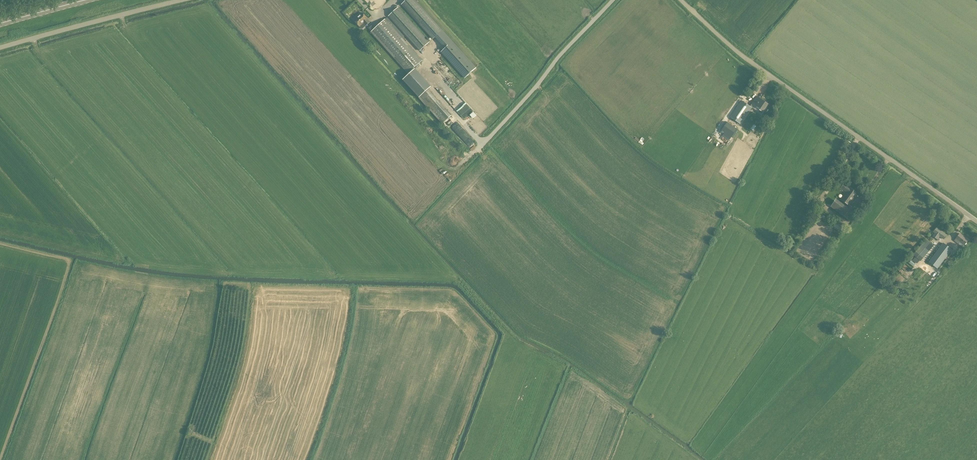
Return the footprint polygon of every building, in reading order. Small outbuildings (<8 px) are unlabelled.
[(443,30),(416,0),(406,0),(401,4),(432,39),(443,30)] [(420,51),(430,42),(398,7),(388,16),(420,51)] [(370,22),(367,19),(368,19),(362,13),(354,20),(360,26),(364,22),(366,25),(370,22)] [(408,73),(422,60),(409,45),(385,19),(371,32),(395,58),(408,73)] [(465,78),(476,67),(453,41),(441,52),(465,78)] [(456,86),(465,78),(444,55),(435,65),(456,86)] [(430,86),(415,69),(403,79),(443,124),(450,117),(426,90),(430,86)] [(752,103),(764,111),(768,104),(760,99),(759,101),(755,98),(752,103)] [(740,124),(752,107),(742,100),(730,117),(740,124)] [(737,129),(727,122),(721,130),(731,137),(737,129)] [(843,189),(846,192),(841,199),(847,204),(845,206),(836,199),(831,207),(838,212),(848,220),(856,210),(849,205),(858,193),(849,187),(844,184),(840,189),(843,190),(843,189)] [(833,220),(829,225),(839,232),(843,227),(833,220)] [(947,234),(937,227),(933,232),(943,239),(947,234)] [(968,240),(960,233),(954,241),(958,244),(960,242),(964,245),(968,240)] [(924,260),(925,259),(928,262),(937,269),(952,249),(943,243),(939,247),(936,244),(934,246),(928,241),(926,239),(916,252),(924,260)]
